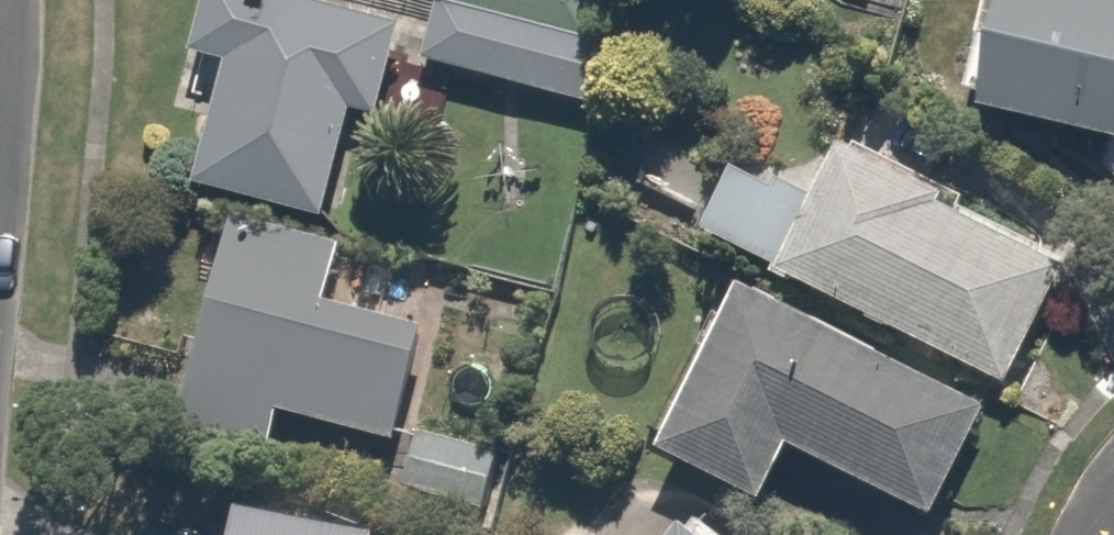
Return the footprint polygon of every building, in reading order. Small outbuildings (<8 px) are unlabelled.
[(409,9),(374,0),(206,0),(192,55),(234,66),(203,182),(328,215),(360,95),(384,101),(409,9)] [(470,0),(440,0),(425,58),(565,95),(583,30),(470,0)] [(568,14),(571,0),(503,0),(568,14)] [(979,104),(1113,129),(1113,0),(998,0),(979,104)] [(1086,255),(843,126),(775,255),(1017,384),(1086,255)] [(341,240),(242,213),(187,414),(271,437),(279,405),(397,437),(429,321),(326,293),(341,240)] [(988,391),(744,278),(666,444),(782,498),(799,462),(926,522),(988,391)] [(498,453),(421,431),(405,486),(483,508),(498,453)] [(245,508),(241,534),(380,534),(382,525),(245,508)] [(685,512),(668,534),(715,534),(685,512)]
